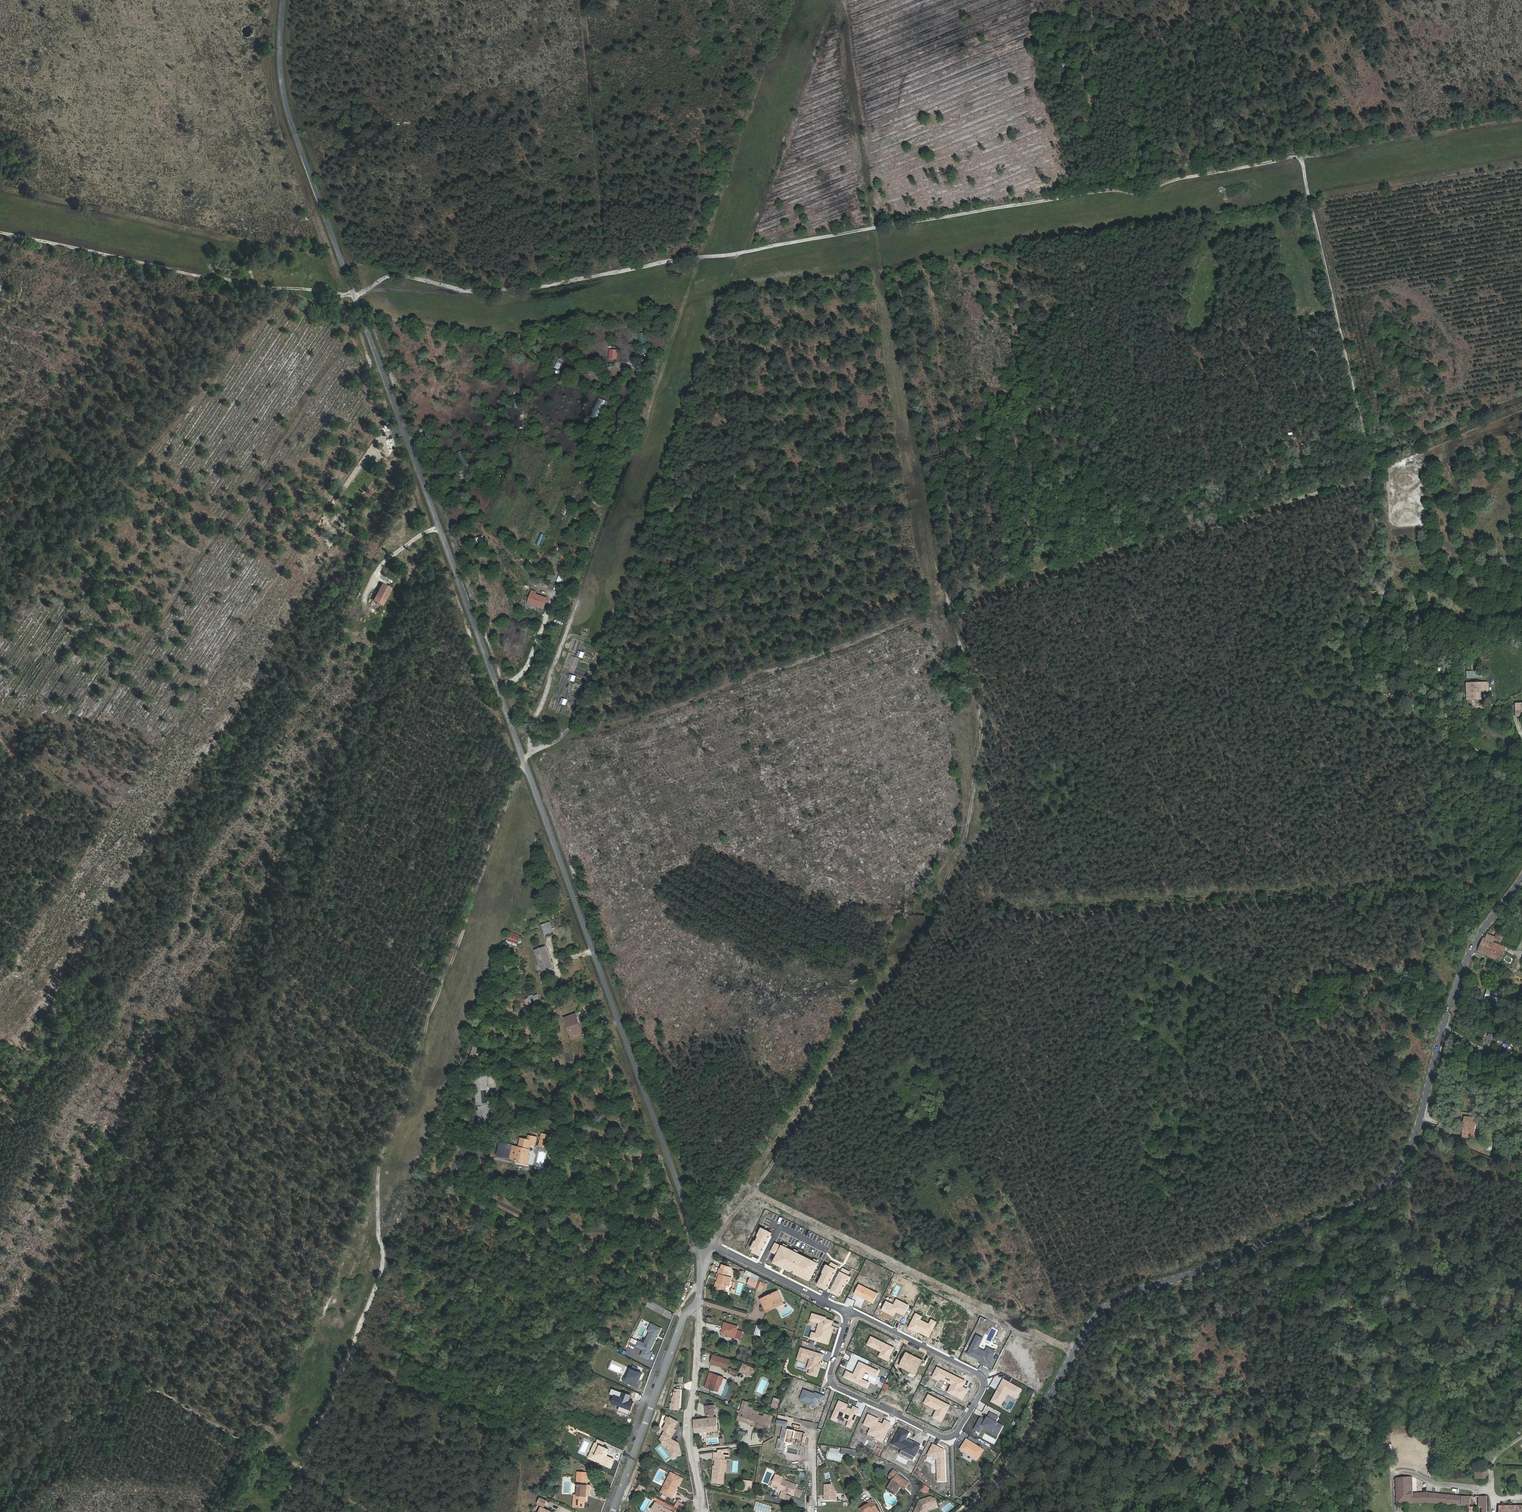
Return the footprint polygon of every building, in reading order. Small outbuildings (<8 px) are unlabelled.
[(617,350),(609,349),(608,359),(616,360),(617,350)] [(590,416),(598,419),(606,401),(598,397),(590,416)] [(391,588),(381,583),(371,600),(381,606),(391,588)] [(530,591),(526,604),(544,609),(547,596),(530,591)] [(1518,660),(1518,653),(1505,652),(1504,659),(1518,660)] [(1476,666),(1476,671),(1467,671),(1467,677),(1482,678),(1482,671),(1479,671),(1479,666),(1476,666)] [(1472,706),(1485,705),(1485,686),(1472,687),(1472,706)] [(513,916),(509,925),(520,930),(524,920),(513,916)] [(510,932),(506,942),(518,947),(523,937),(510,932)] [(1495,940),(1501,942),(1503,937),(1497,935),(1496,937),(1488,934),(1486,937),(1485,937),(1484,938),(1483,938),(1481,944),(1481,943),(1479,947),(1490,952),(1494,943),(1495,940)] [(543,967),(553,963),(545,943),(535,947),(543,967)] [(1500,945),(1494,943),(1490,952),(1488,955),(1488,956),(1496,959),(1498,956),(1502,957),(1504,951),(1502,950),(1498,949),(1500,945)] [(1497,1001),(1500,992),(1489,989),(1486,998),(1497,1001)] [(529,1002),(539,1000),(538,994),(528,996),(529,1002)] [(572,1032),(585,1026),(578,1008),(565,1014),(572,1032)] [(586,1031),(585,1026),(572,1032),(574,1036),(586,1031)] [(469,1056),(474,1058),(478,1045),(473,1044),(469,1056)] [(477,1120),(490,1119),(487,1074),(474,1075),(477,1120)] [(1476,1138),(1477,1123),(1466,1122),(1465,1129),(1467,1129),(1466,1137),(1476,1138)] [(539,1146),(547,1147),(548,1139),(539,1138),(539,1146)] [(515,1160),(511,1160),(508,1175),(527,1178),(530,1150),(517,1148),(515,1160)] [(503,1173),(505,1158),(491,1156),(488,1171),(503,1173)] [(751,1248),(754,1249),(761,1253),(771,1232),(762,1228),(758,1235),(759,1236),(756,1241),(755,1241),(751,1248)] [(773,1262),(792,1272),(793,1270),(796,1271),(795,1273),(805,1278),(806,1276),(810,1278),(817,1263),(814,1262),(810,1260),(796,1253),(792,1251),(786,1248),(782,1246),(781,1245),(781,1246),(775,1243),(771,1251),(777,1254),(773,1262)] [(826,1264),(823,1272),(824,1272),(818,1285),(826,1289),(838,1266),(831,1263),(829,1266),(826,1264)] [(842,1268),(831,1291),(839,1296),(846,1283),(847,1284),(850,1276),(848,1275),(849,1272),(842,1268)] [(727,1276),(729,1271),(720,1269),(718,1274),(720,1274),(718,1282),(716,1282),(715,1287),(724,1289),(725,1284),(730,1285),(732,1278),(727,1276)] [(755,1288),(758,1280),(751,1277),(748,1284),(755,1288)] [(878,1293),(859,1284),(854,1294),(873,1303),(878,1293)] [(773,1297),(771,1294),(760,1299),(765,1310),(776,1305),(777,1307),(783,1304),(779,1294),(773,1297)] [(886,1301),(882,1310),(894,1316),(896,1311),(904,1315),(909,1305),(896,1299),(894,1305),(886,1301)] [(828,1343),(832,1329),(830,1329),(831,1326),(833,1321),(826,1319),(826,1318),(812,1313),(810,1320),(819,1323),(816,1333),(812,1332),(810,1338),(828,1343)] [(916,1313),(909,1328),(914,1330),(915,1329),(918,1331),(929,1336),(936,1322),(931,1320),(929,1324),(920,1320),(921,1316),(916,1313)] [(648,1343),(643,1340),(640,1344),(648,1348),(645,1354),(652,1358),(655,1352),(653,1351),(665,1328),(656,1323),(652,1329),(654,1331),(648,1343)] [(738,1327),(725,1323),(721,1332),(740,1338),(742,1331),(737,1330),(738,1327)] [(754,1334),(761,1336),(763,1327),(756,1325),(754,1334)] [(977,1335),(967,1353),(981,1360),(982,1358),(985,1360),(986,1359),(990,1361),(994,1353),(986,1349),(985,1351),(978,1348),(982,1338),(977,1335)] [(888,1360),(894,1348),(871,1336),(868,1343),(876,1347),(875,1348),(881,1351),(879,1356),(888,1360)] [(810,1359),(809,1363),(812,1364),(811,1370),(810,1369),(809,1374),(817,1376),(819,1367),(817,1366),(819,1363),(820,1359),(822,1359),(823,1354),(801,1347),(797,1358),(803,1360),(804,1357),(810,1359)] [(906,1352),(901,1362),(917,1370),(922,1360),(906,1352)] [(727,1367),(729,1360),(714,1356),(712,1364),(718,1366),(718,1365),(727,1367)] [(869,1382),(862,1378),(866,1371),(877,1376),(879,1370),(860,1361),(854,1374),(847,1370),(844,1377),(867,1387),(869,1382)] [(916,1373),(917,1370),(901,1362),(899,1365),(916,1373)] [(750,1368),(743,1364),(740,1371),(747,1374),(750,1368)] [(951,1384),(951,1385),(956,1387),(952,1394),(962,1399),(967,1389),(962,1387),(965,1381),(937,1367),(932,1377),(939,1380),(940,1378),(951,1384)] [(644,1379),(646,1373),(635,1368),(631,1377),(629,1376),(627,1380),(642,1386),(643,1383),(642,1382),(644,1379)] [(724,1377),(710,1373),(706,1386),(710,1388),(709,1388),(719,1392),(724,1377)] [(1008,1394),(1016,1399),(1021,1389),(1003,1379),(991,1402),(1001,1407),(1008,1394)] [(634,1394),(615,1387),(613,1393),(617,1395),(615,1402),(623,1405),(621,1409),(632,1414),(637,1401),(632,1400),(634,1394)] [(671,1408),(679,1409),(681,1389),(676,1388),(675,1391),(674,1395),(673,1397),(672,1402),(671,1402),(671,1408)] [(815,1394),(804,1390),(800,1399),(810,1403),(809,1404),(816,1406),(818,1401),(821,1402),(824,1395),(815,1392),(815,1394)] [(941,1421),(946,1412),(945,1412),(946,1409),(947,1410),(950,1405),(929,1394),(924,1403),(937,1409),(933,1417),(941,1421)] [(773,1398),(770,1407),(776,1409),(779,1400),(773,1398)] [(755,1426),(758,1414),(759,1411),(752,1409),(752,1408),(748,1407),(747,1406),(748,1403),(743,1401),(740,1411),(738,1410),(737,1412),(739,1413),(738,1415),(739,1415),(737,1420),(755,1426)] [(844,1419),(849,1421),(853,1423),(859,1409),(853,1407),(852,1409),(847,1407),(847,1408),(845,1407),(846,1404),(839,1401),(831,1419),(836,1422),(837,1419),(843,1422),(844,1419)] [(708,1418),(694,1419),(695,1433),(718,1430),(716,1417),(714,1417),(713,1408),(714,1408),(714,1405),(705,1406),(706,1414),(708,1414),(708,1418)] [(759,1414),(758,1414),(755,1426),(768,1430),(772,1416),(760,1412),(759,1414)] [(976,1424),(976,1425),(982,1428),(997,1436),(1003,1426),(995,1422),(998,1417),(990,1413),(986,1420),(980,1417),(976,1424)] [(871,1428),(871,1429),(878,1432),(876,1437),(875,1439),(882,1442),(891,1423),(885,1421),(883,1425),(877,1422),(875,1421),(876,1418),(868,1415),(864,1424),(871,1428)] [(671,1441),(672,1439),(677,1429),(675,1428),(679,1421),(671,1417),(670,1418),(667,1417),(665,1422),(666,1423),(663,1429),(665,1430),(663,1435),(666,1437),(664,1441),(665,1446),(671,1449),(672,1458),(682,1457),(680,1447),(671,1441)] [(779,1439),(777,1448),(783,1450),(785,1442),(787,1442),(797,1445),(797,1442),(803,1443),(805,1432),(789,1429),(789,1428),(783,1427),(781,1439),(779,1439)] [(868,1434),(876,1437),(878,1432),(871,1429),(868,1434)] [(909,1433),(900,1429),(892,1445),(901,1449),(901,1451),(909,1455),(907,1458),(912,1461),(920,1445),(913,1442),(912,1443),(906,1440),(906,1439),(909,1433)] [(680,1444),(672,1439),(671,1441),(680,1447),(680,1444)] [(966,1439),(960,1448),(976,1459),(983,1450),(966,1439)] [(595,1448),(610,1455),(613,1448),(606,1445),(598,1441),(595,1448)] [(783,1450),(777,1448),(776,1451),(784,1453),(787,1442),(785,1442),(783,1450)] [(944,1449),(936,1445),(934,1451),(930,1450),(928,1454),(937,1459),(938,1480),(945,1480),(944,1449)] [(595,1448),(591,1457),(614,1467),(618,1459),(610,1455),(595,1448)] [(852,1456),(853,1449),(842,1448),(841,1454),(852,1456)] [(863,1458),(864,1451),(853,1449),(852,1456),(863,1458)] [(716,1461),(715,1471),(714,1471),(714,1479),(713,1484),(723,1485),(724,1480),(724,1472),(725,1472),(726,1461),(725,1461),(726,1455),(715,1454),(714,1461),(716,1461)] [(1475,1470),(1476,1479),(1486,1478),(1485,1469),(1475,1470)] [(903,1484),(906,1486),(909,1483),(898,1474),(898,1473),(894,1470),(889,1476),(894,1480),(889,1487),(896,1493),(901,1487),(903,1484)] [(576,1493),(576,1505),(587,1506),(588,1501),(589,1501),(590,1495),(592,1495),(593,1484),(590,1484),(591,1471),(580,1471),(578,1493),(576,1493)] [(667,1489),(665,1493),(672,1497),(681,1479),(671,1473),(664,1488),(667,1489)] [(776,1482),(774,1488),(782,1491),(780,1497),(788,1500),(790,1496),(787,1495),(787,1493),(793,1495),(797,1485),(784,1481),(782,1480),(783,1479),(783,1478),(776,1475),(774,1481),(776,1482)] [(1396,1495),(1397,1504),(1428,1503),(1470,1507),(1470,1498),(1473,1498),(1473,1496),(1460,1496),(1428,1493),(1413,1494),(1412,1477),(1396,1478),(1396,1495)] [(743,1490),(750,1491),(752,1482),(744,1481),(743,1490)] [(825,1484),(824,1500),(836,1500),(836,1493),(832,1484),(825,1484)] [(920,1491),(927,1494),(930,1487),(923,1484),(920,1491)] [(913,1511),(924,1511),(925,1510),(924,1508),(936,1503),(933,1497),(928,1495),(918,1499),(913,1511)] [(1487,1511),(1487,1496),(1477,1496),(1477,1498),(1479,1498),(1479,1507),(1478,1507),(1478,1508),(1482,1508),(1482,1511),(1483,1511),(1487,1511)] [(549,1500),(542,1497),(539,1502),(546,1506),(549,1500)] [(872,1499),(868,1501),(869,1504),(860,1509),(861,1511),(877,1511),(879,1511),(872,1499)] [(652,1511),(655,1511),(671,1511),(663,1508),(663,1507),(656,1503),(652,1511)]
